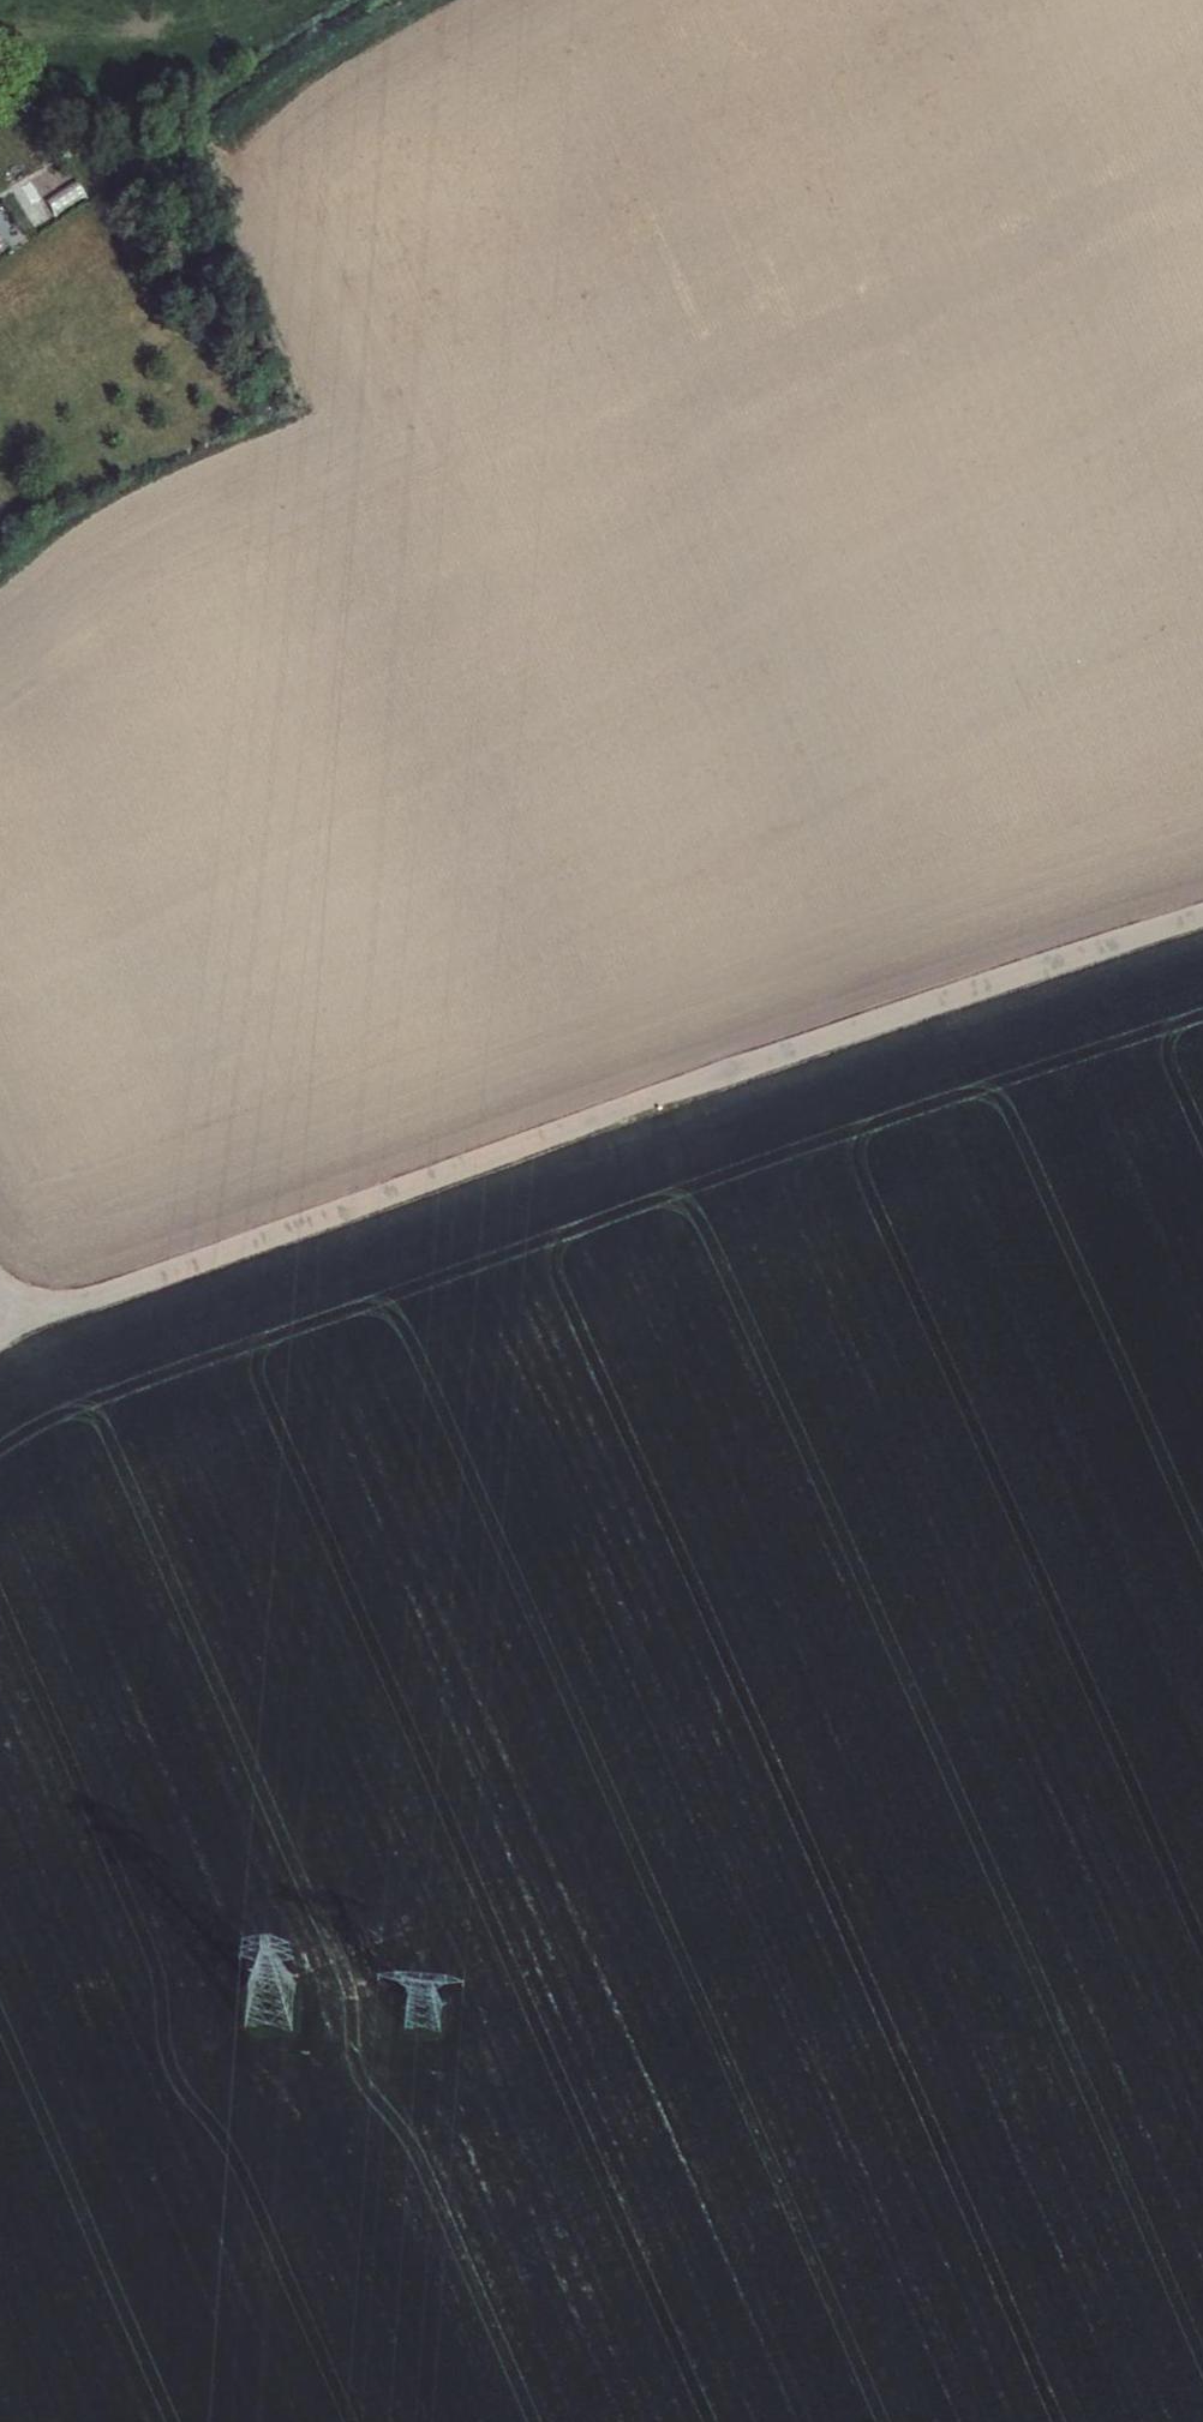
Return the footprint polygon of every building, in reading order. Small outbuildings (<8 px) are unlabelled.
[(11,247),(0,230),(0,254),(11,247)]
